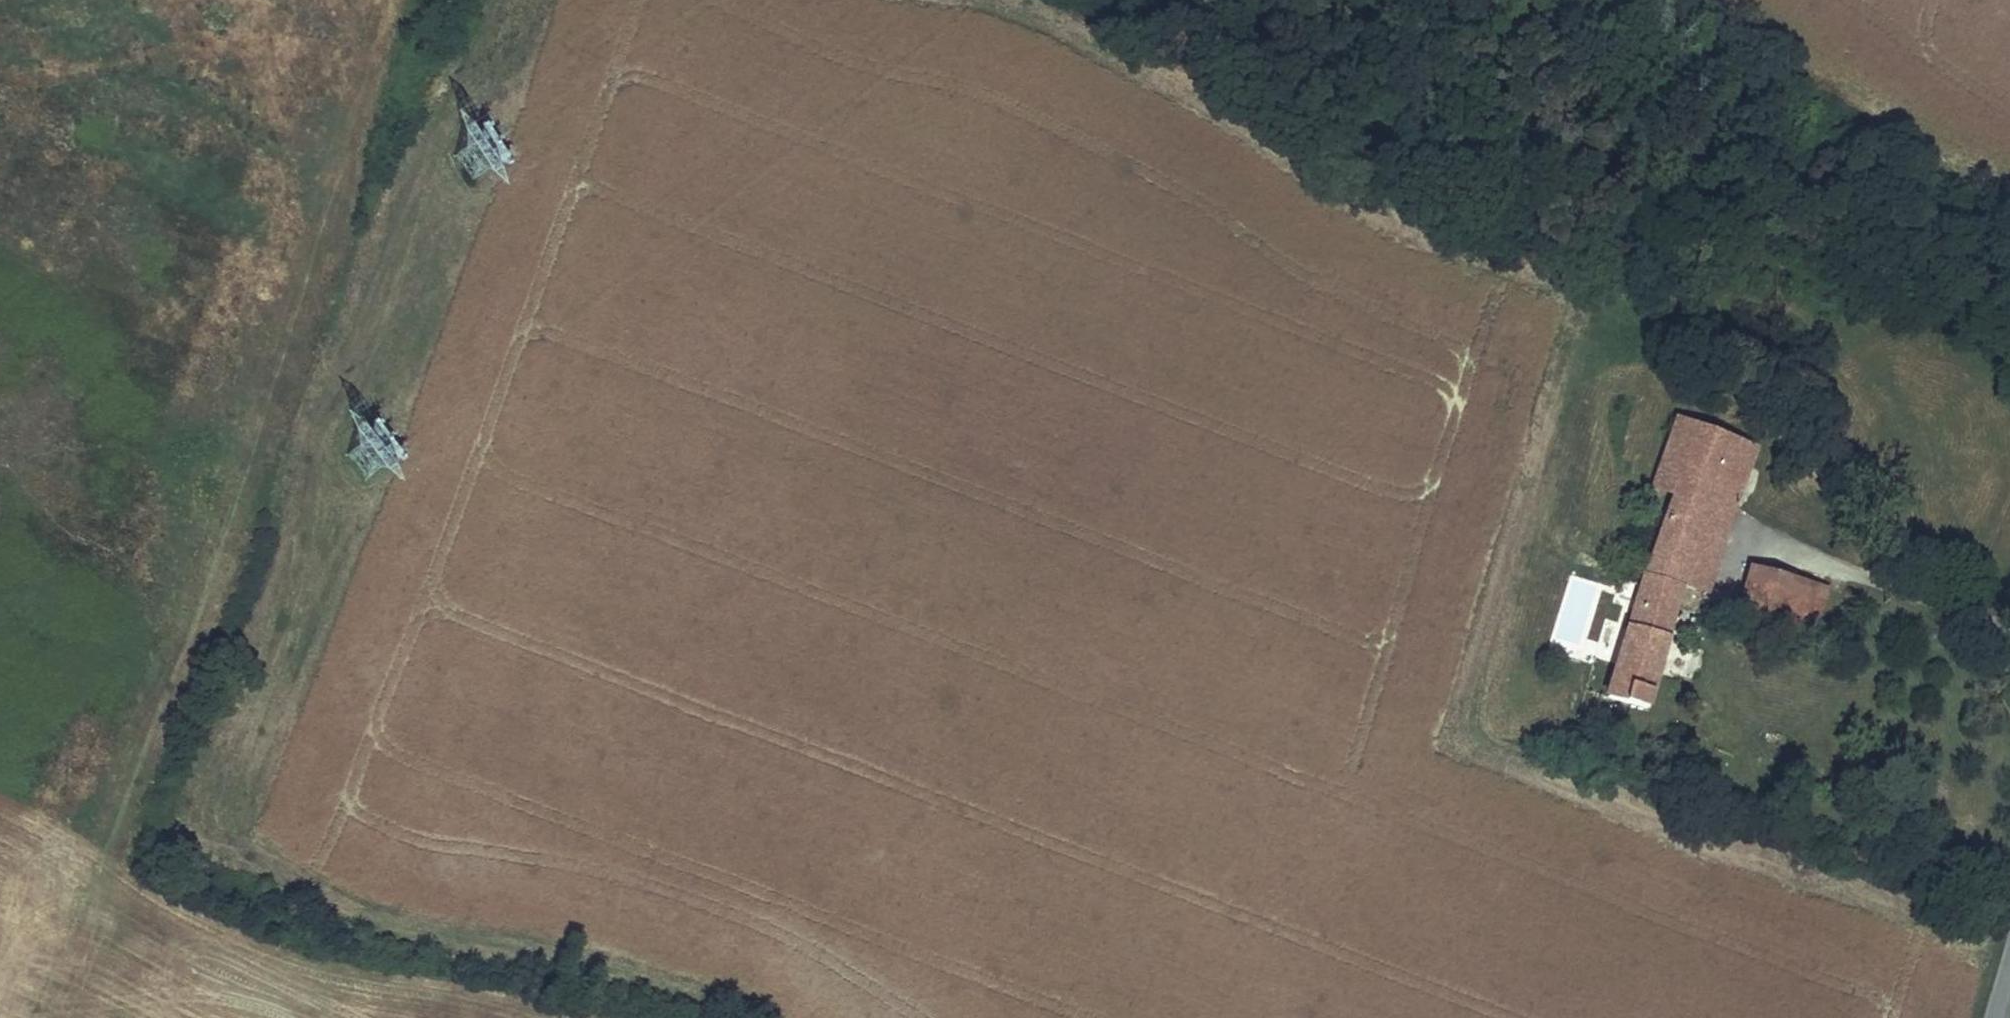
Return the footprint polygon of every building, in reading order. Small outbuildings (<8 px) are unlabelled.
[(1698,425),(1676,417),(1651,489),(1673,498),(1698,425)] [(1733,505),(1754,447),(1698,425),(1673,498),(1647,576),(1642,574),(1605,695),(1649,708),(1683,587),(1680,586),(1705,496),(1733,505)] [(1733,505),(1705,496),(1680,586),(1683,587),(1706,594),(1733,505)] [(1827,590),(1750,568),(1738,615),(1813,636),(1827,590)] [(1847,596),(1827,590),(1813,636),(1834,642),(1847,596)]
